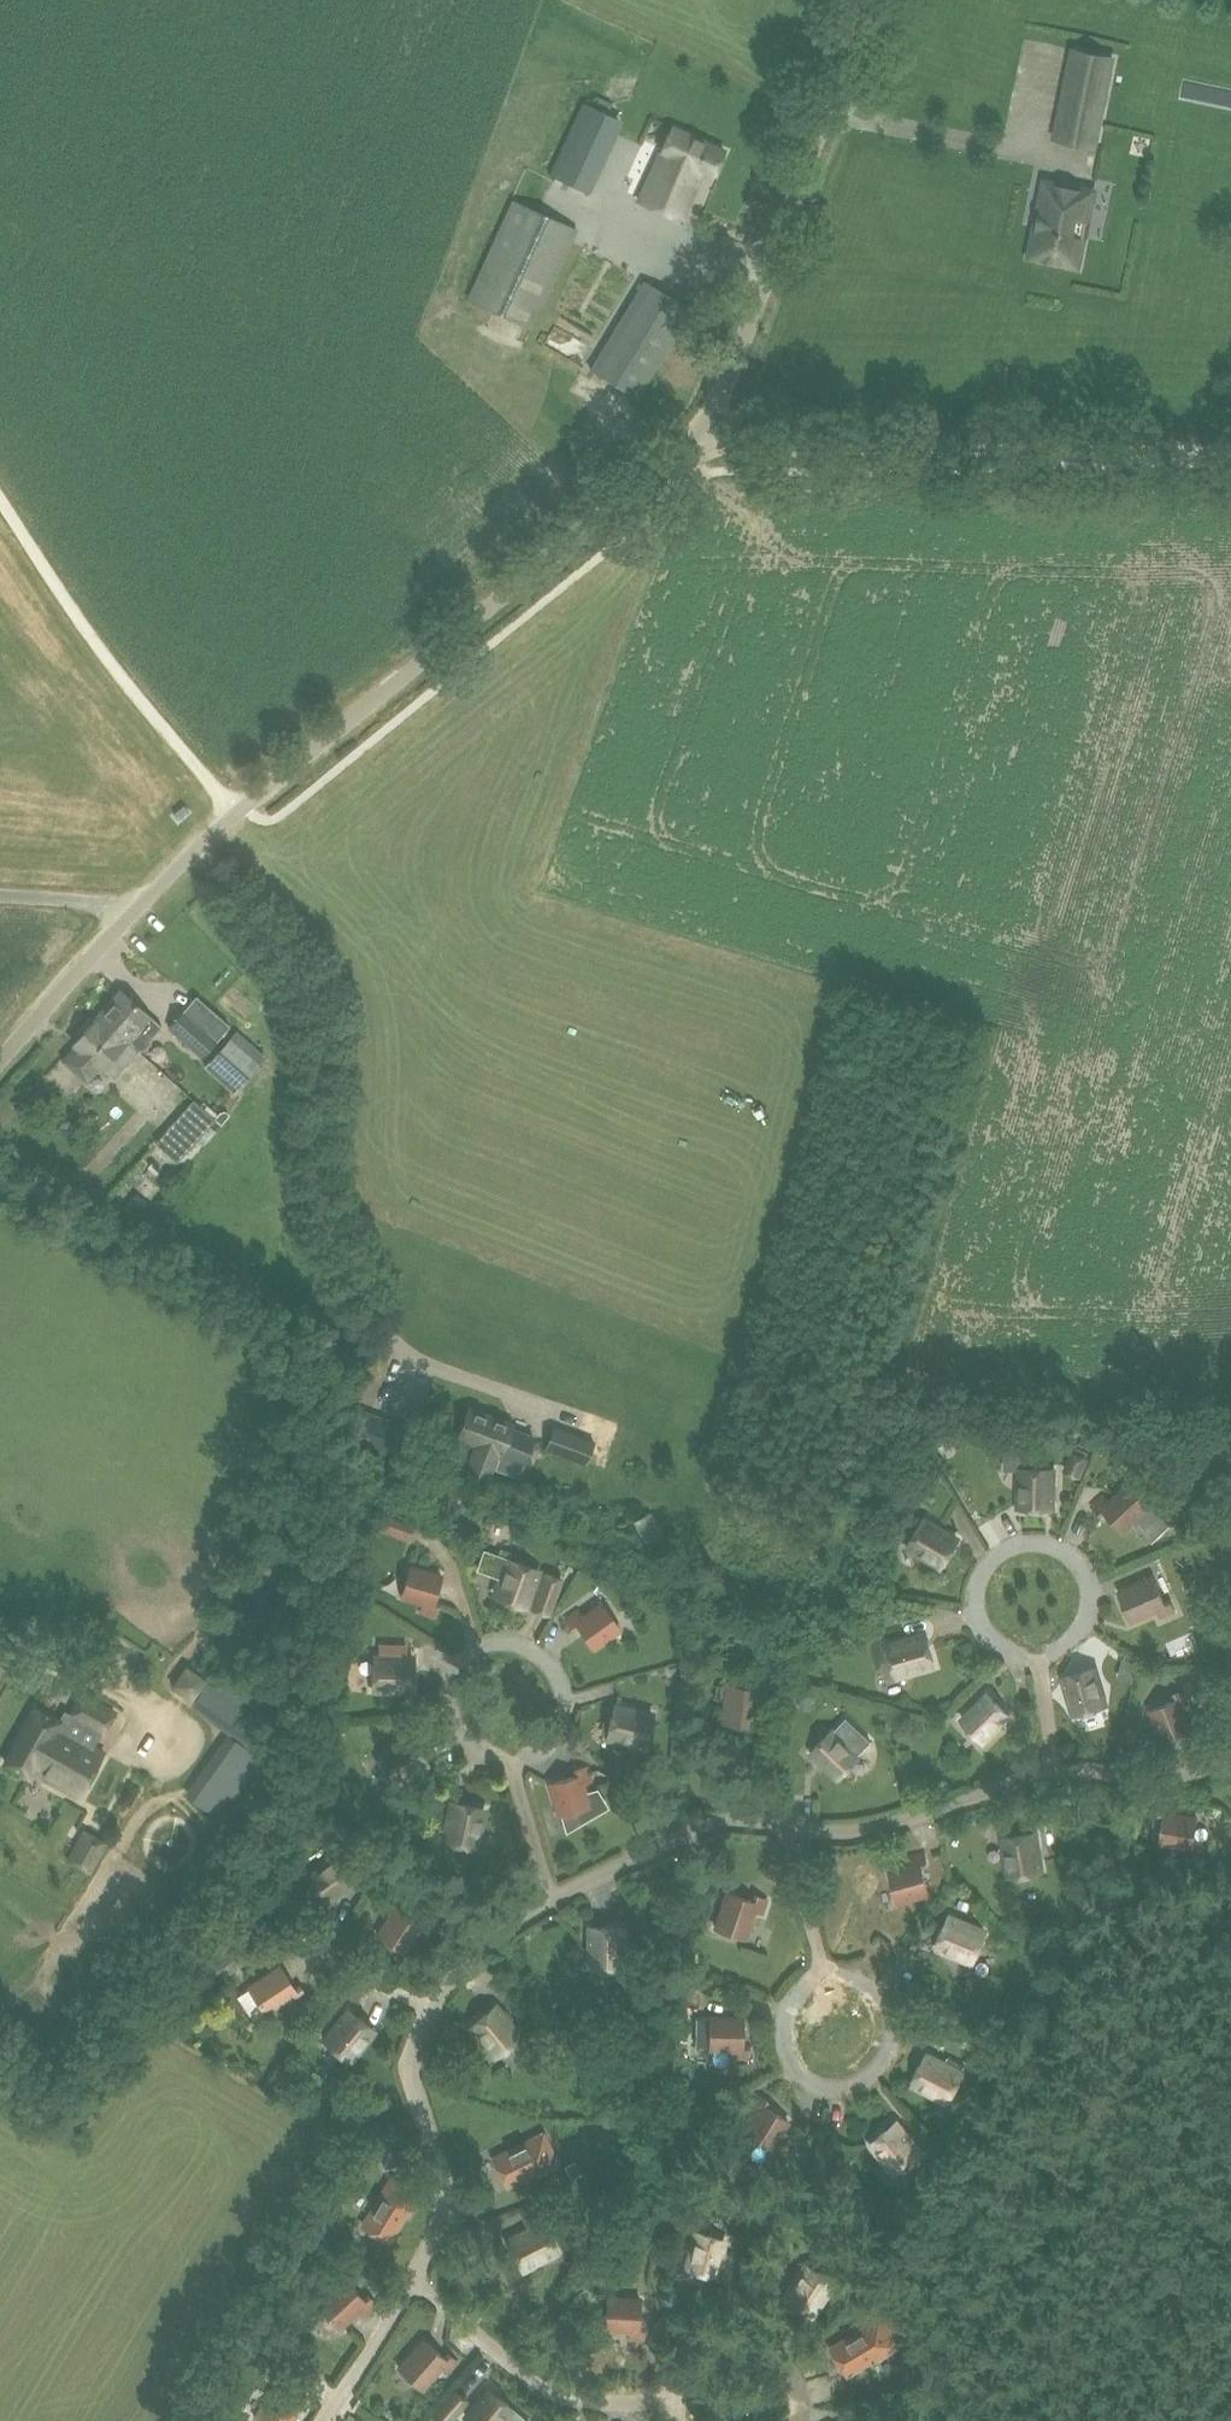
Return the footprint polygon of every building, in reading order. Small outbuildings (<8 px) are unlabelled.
[(1056,137),(1094,145),(1112,57),(1074,49),(1056,137)] [(603,198),(635,128),(604,113),(572,183),(603,198)] [(713,178),(725,149),(670,125),(638,200),(683,220),(703,174),(713,178)] [(1080,218),(1086,189),(1046,181),(1040,210),(1041,210),(1038,227),(1036,227),(1030,256),(1078,266),(1084,237),(1072,235),(1076,217),(1080,218)] [(532,329),(577,230),(515,201),(470,300),(532,329)] [(639,398),(690,310),(665,295),(650,321),(628,307),(591,370),(639,398)] [(122,990),(93,1023),(100,1029),(104,1024),(130,1046),(134,1042),(142,1050),(142,1049),(147,1049),(152,1042),(153,1038),(163,1026),(122,990)] [(185,1007),(169,1025),(202,1056),(219,1037),(185,1007)] [(139,1051),(140,1052),(142,1050),(134,1042),(130,1046),(104,1024),(100,1029),(93,1023),(75,1043),(78,1045),(64,1061),(88,1081),(101,1066),(115,1079),(139,1051)] [(230,1038),(215,1053),(207,1062),(236,1089),(244,1081),(257,1064),(230,1038)] [(151,1110),(161,1095),(145,1085),(136,1100),(151,1110)] [(214,1116),(194,1099),(155,1142),(175,1163),(214,1116)] [(373,1446),(382,1424),(369,1419),(370,1414),(356,1409),(346,1436),(373,1446)] [(520,1478),(535,1437),(512,1429),(514,1425),(469,1409),(458,1438),(477,1445),(468,1470),(489,1478),(496,1458),(500,1459),(496,1469),(520,1478)] [(546,1448),(587,1463),(596,1442),(554,1428),(546,1448)] [(1052,1468),(1021,1468),(1020,1506),(1051,1507),(1052,1468)] [(1151,1505),(1129,1482),(1109,1501),(1104,1495),(1093,1506),(1101,1515),(1105,1511),(1124,1530),(1151,1505)] [(958,1539),(925,1519),(909,1546),(942,1566),(958,1539)] [(398,1530),(391,1547),(421,1559),(427,1542),(398,1530)] [(538,1569),(510,1559),(484,1550),(478,1569),(502,1577),(495,1595),(525,1606),(538,1569)] [(439,1603),(434,1601),(442,1575),(410,1565),(401,1595),(423,1602),(421,1610),(436,1614),(439,1603)] [(1153,1576),(1119,1591),(1132,1620),(1157,1609),(1160,1616),(1174,1610),(1170,1599),(1164,1601),(1153,1576)] [(619,1630),(598,1602),(577,1619),(573,1615),(564,1622),(574,1635),(580,1631),(594,1649),(619,1630)] [(925,1634),(888,1645),(897,1675),(934,1665),(925,1634)] [(374,1688),(412,1689),(413,1658),(374,1657),(374,1688)] [(1105,1704),(1094,1667),(1064,1676),(1075,1713),(1105,1704)] [(727,1684),(722,1721),(753,1725),(757,1697),(765,1698),(767,1683),(755,1682),(754,1688),(727,1684)] [(1150,1709),(1163,1739),(1192,1727),(1183,1706),(1190,1703),(1184,1689),(1173,1693),(1175,1699),(1150,1709)] [(989,1694),(963,1719),(983,1739),(1008,1714),(989,1694)] [(91,1745),(98,1732),(102,1735),(113,1714),(81,1697),(79,1696),(68,1717),(70,1717),(63,1729),(57,1726),(59,1722),(35,1709),(6,1765),(30,1777),(33,1772),(38,1775),(40,1770),(49,1775),(46,1779),(80,1797),(104,1752),(91,1745)] [(653,1714),(615,1705),(608,1736),(645,1745),(653,1714)] [(857,1757),(830,1732),(811,1752),(838,1777),(857,1757)] [(1095,1748),(1114,1746),(1113,1734),(1094,1735),(1095,1748)] [(394,1778),(427,1763),(415,1737),(382,1753),(394,1778)] [(201,1806),(227,1826),(275,1764),(250,1744),(201,1806)] [(576,1775),(550,1782),(559,1814),(589,1805),(582,1783),(590,1781),(586,1766),(574,1769),(576,1775)] [(437,1768),(426,1771),(432,1790),(443,1787),(437,1768)] [(483,1808),(452,1802),(444,1840),(475,1846),(483,1808)] [(1159,1815),(1164,1816),(1161,1843),(1193,1847),(1197,1816),(1174,1813),(1175,1805),(1160,1803),(1159,1815)] [(85,1828),(67,1857),(88,1872),(106,1841),(85,1828)] [(1004,1837),(1010,1875),(1041,1870),(1035,1832),(1004,1837)] [(910,1857),(912,1864),(890,1870),(897,1901),(929,1892),(922,1866),(928,1865),(925,1853),(910,1857)] [(310,1876),(327,1898),(356,1876),(339,1854),(310,1876)] [(754,1895),(753,1900),(727,1892),(715,1927),(745,1937),(754,1910),(761,1913),(766,1898),(754,1895)] [(421,1917),(398,1902),(377,1934),(404,1951),(419,1927),(426,1932),(434,1919),(424,1912),(421,1917)] [(776,1963),(789,1926),(756,1915),(743,1952),(776,1963)] [(985,1931),(950,1917),(938,1946),(973,1961),(985,1931)] [(621,1966),(622,1927),(591,1927),(590,1965),(621,1966)] [(279,1966),(248,1986),(266,2012),(289,1997),(293,2003),(306,1995),(299,1985),(294,1988),(279,1966)] [(519,2035),(492,2002),(468,2022),(495,2055),(519,2035)] [(350,2009),(326,2039),(350,2059),(374,2029),(350,2009)] [(706,2020),(706,2055),(733,2054),(733,2060),(746,2060),(746,2043),(738,2043),(738,2020),(706,2020)] [(948,2100),(962,2072),(927,2055),(913,2083),(948,2100)] [(750,2108),(757,2112),(744,2131),(771,2148),(788,2120),(765,2106),(769,2101),(758,2095),(750,2108)] [(896,2122),(872,2143),(897,2172),(921,2152),(896,2122)] [(545,2132),(495,2157),(508,2183),(536,2169),(538,2173),(560,2163),(545,2132)] [(391,2178),(363,2225),(388,2240),(404,2213),(408,2216),(420,2195),(391,2178)] [(556,2250),(542,2222),(507,2241),(522,2268),(556,2250)] [(694,2234),(685,2269),(712,2276),(721,2240),(694,2234)] [(810,2314),(832,2282),(806,2264),(784,2297),(810,2314)] [(345,2278),(318,2304),(339,2327),(359,2308),(365,2314),(376,2303),(368,2295),(363,2299),(345,2278)] [(603,2302),(603,2336),(631,2336),(631,2342),(643,2342),(643,2325),(635,2325),(635,2302),(603,2302)] [(896,2349),(888,2336),(895,2331),(886,2317),(879,2321),(878,2320),(831,2349),(846,2374),(873,2357),(875,2361),(896,2349)] [(423,2338),(399,2366),(422,2387),(441,2366),(447,2371),(457,2360),(448,2352),(444,2356),(423,2338)] [(309,2393),(279,2373),(251,2415),(260,2420),(291,2420),(309,2393)] [(464,2418),(467,2420),(498,2420),(508,2409),(488,2391),(464,2418)]
